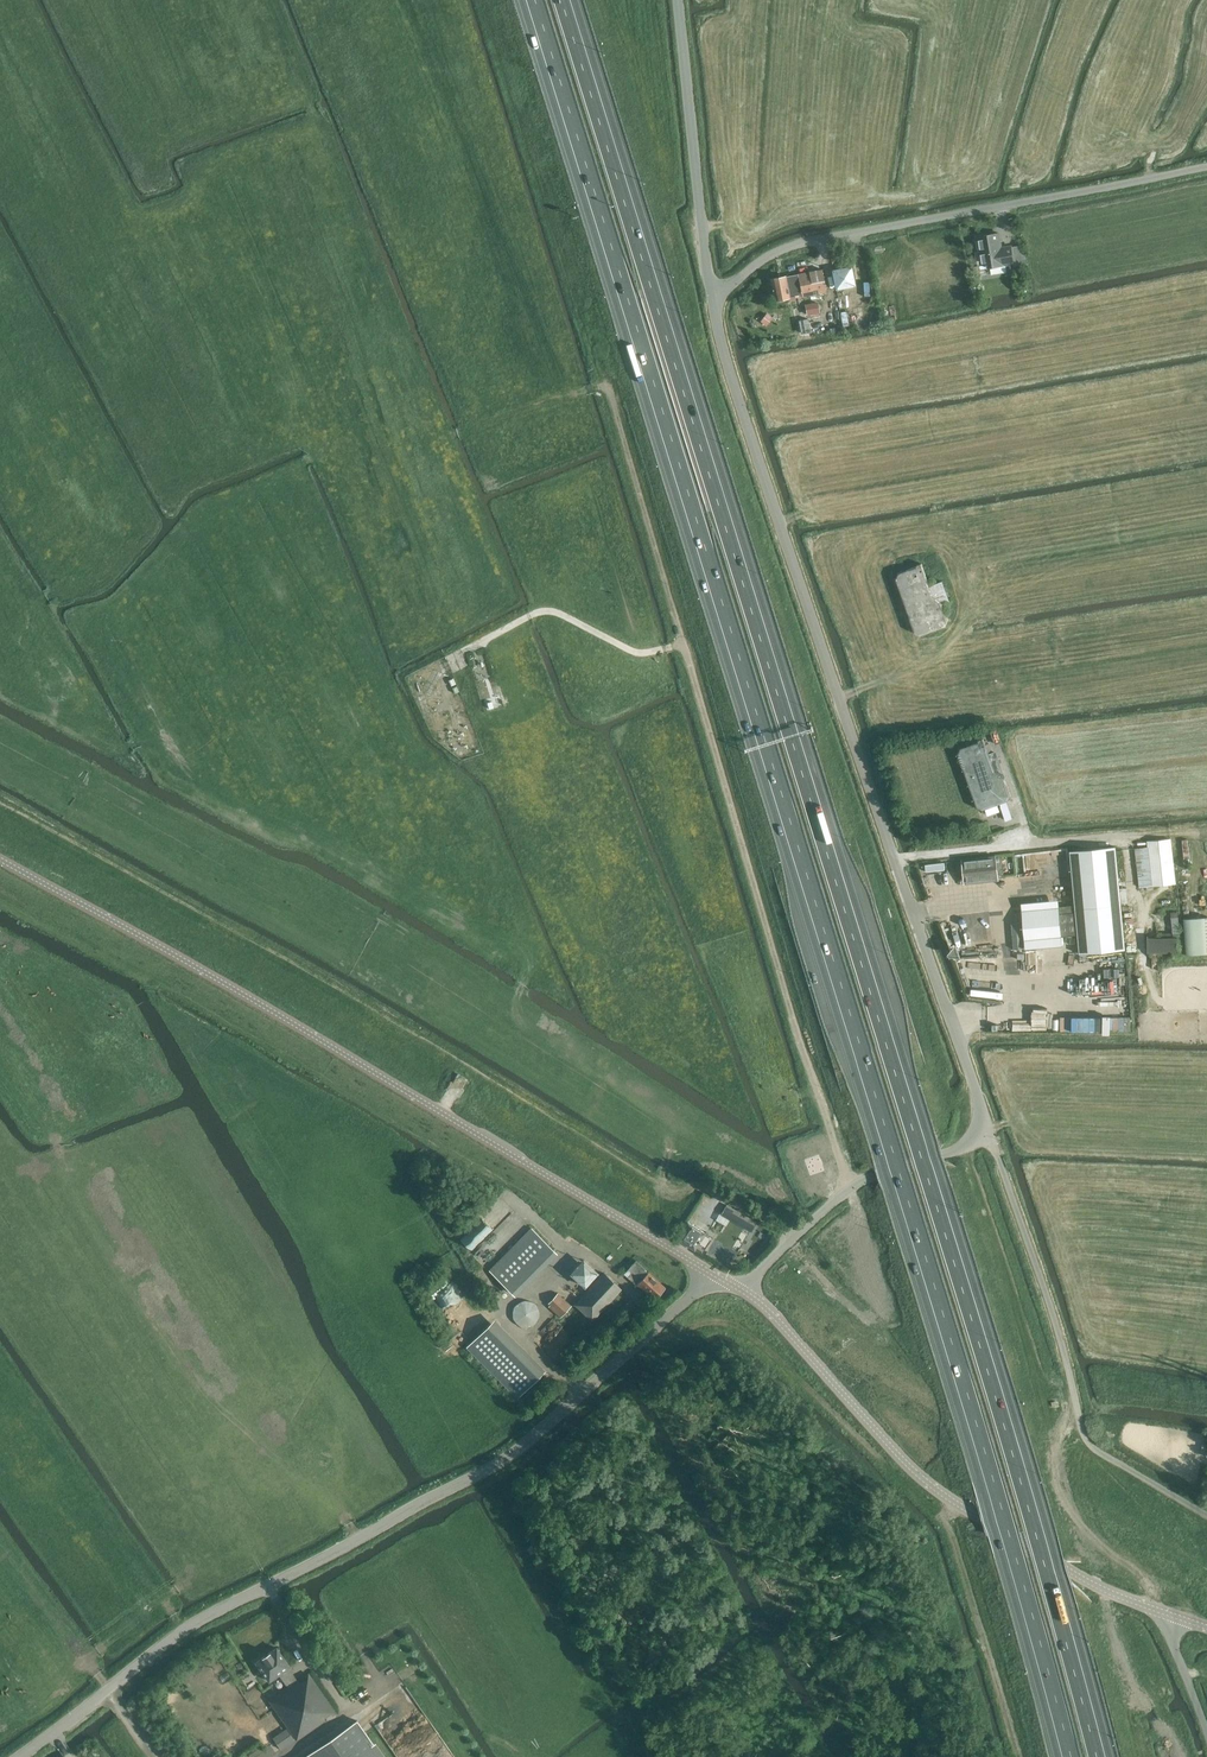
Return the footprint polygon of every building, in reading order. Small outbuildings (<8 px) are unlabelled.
[(1011,246),(1002,247),(1000,232),(976,235),(980,252),(976,253),(979,265),(987,264),(987,269),(1014,264),(1011,246)] [(789,297),(801,294),(802,297),(826,292),(821,269),(797,273),(797,274),(770,279),(775,300),(789,297)] [(833,272),(835,289),(850,287),(848,270),(833,272)] [(807,318),(820,316),(818,302),(805,305),(807,318)] [(765,315),(761,321),(768,326),(772,321),(765,315)] [(947,617),(942,603),(933,596),(929,584),(921,563),(917,564),(916,565),(902,570),(900,571),(898,572),(895,578),(914,632),(920,634),(945,626),(948,620),(947,617)] [(933,596),(942,603),(951,600),(944,579),(929,584),(933,596)] [(1011,793),(1005,777),(996,770),(989,752),(984,737),(979,738),(979,739),(960,746),(958,752),(961,760),(977,806),(983,809),(1001,802),(1007,800),(1011,793)] [(996,770),(1005,777),(995,750),(989,752),(996,770)] [(1012,816),(1007,800),(1000,803),(1006,818),(1012,816)] [(1164,840),(1131,844),(1136,887),(1169,883),(1164,840)] [(1190,873),(1188,843),(1173,844),(1175,868),(1180,868),(1181,873),(1190,873)] [(1070,851),(1076,905),(1080,954),(1126,949),(1122,905),(1128,904),(1126,881),(1119,881),(1116,847),(1070,851)] [(995,858),(963,862),(965,882),(998,878),(995,858)] [(946,861),(927,862),(927,870),(946,869),(946,861)] [(1078,934),(1075,905),(1060,907),(1060,908),(1023,911),(1025,939),(1062,935),(1078,934)] [(1183,916),(1185,954),(1206,953),(1206,947),(1205,915),(1183,916)] [(1145,932),(1145,953),(1174,953),(1174,936),(1160,936),(1160,932),(1145,932)] [(1082,963),(1092,963),(1092,953),(1082,954),(1082,963)] [(1130,999),(1130,983),(1105,983),(1105,999),(1130,999)] [(1005,1000),(1006,993),(974,988),(973,995),(1005,1000)] [(1073,989),(1073,999),(1087,999),(1087,989),(1073,989)] [(1022,1030),(1085,1029),(1084,1014),(1057,1015),(1058,1022),(1022,1022),(1022,1030)] [(1086,1015),(1085,1030),(1107,1030),(1108,1016),(1086,1015)] [(1131,1015),(1114,1016),(1115,1030),(1132,1030),(1131,1015)] [(452,1082),(462,1088),(468,1078),(458,1073),(452,1082)] [(458,1234),(470,1247),(513,1208),(501,1195),(458,1234)] [(746,1216),(726,1204),(721,1214),(741,1226),(746,1216)] [(472,1248),(487,1264),(527,1226),(512,1210),(472,1248)] [(694,1250),(695,1250),(706,1232),(687,1221),(676,1239),(694,1250)] [(488,1272),(509,1294),(553,1252),(531,1230),(488,1272)] [(585,1286),(599,1272),(584,1257),(570,1272),(585,1286)] [(654,1299),(665,1287),(648,1271),(648,1272),(644,1269),(645,1268),(636,1260),(629,1267),(641,1279),(637,1283),(654,1299)] [(592,1321),(622,1289),(604,1273),(574,1305),(592,1321)] [(445,1281),(429,1288),(441,1315),(457,1308),(445,1281)] [(561,1317),(572,1305),(558,1292),(548,1303),(550,1305),(549,1306),(561,1317)] [(538,1318),(539,1314),(538,1309),(536,1306),(534,1304),(532,1302),(530,1301),(525,1300),(521,1300),(519,1301),(515,1303),(513,1306),(511,1308),(510,1311),(510,1314),(510,1317),(511,1319),(512,1322),(514,1324),(518,1327),(520,1328),(524,1328),(526,1328),(529,1327),(532,1326),(534,1324),(536,1321),(538,1318)] [(467,1346),(518,1397),(546,1370),(494,1318),(467,1346)] [(298,1681),(288,1667),(289,1666),(276,1648),(256,1662),(269,1681),(278,1674),(288,1688),(270,1700),(297,1739),(326,1719),(324,1717),(331,1712),(332,1715),(335,1713),(308,1674),(306,1675),(308,1678),(301,1683),(299,1680),(298,1681)] [(357,1721),(304,1756),(383,1756),(357,1721)]
